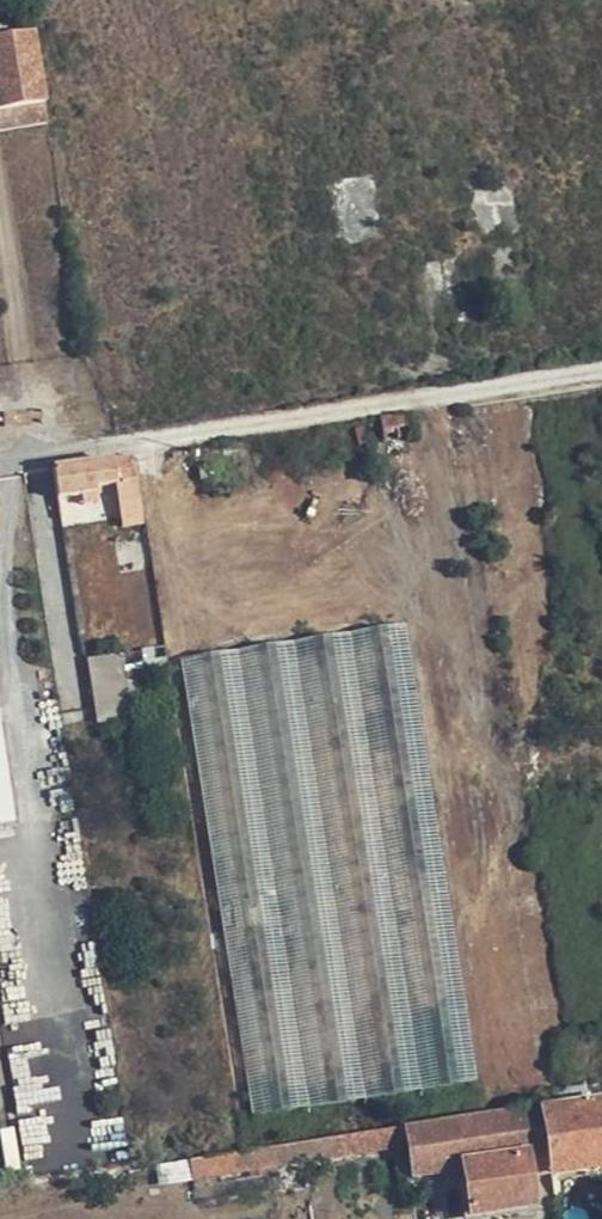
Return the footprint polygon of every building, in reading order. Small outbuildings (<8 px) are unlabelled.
[(45,103),(31,33),(0,39),(0,111),(45,103)] [(0,111),(0,123),(2,131),(48,122),(45,103),(0,111)] [(411,438),(408,416),(380,421),(383,442),(411,438)] [(138,483),(134,459),(53,472),(57,495),(91,489),(114,485),(123,528),(141,526),(134,483),(138,483)] [(57,495),(53,472),(46,473),(51,506),(93,499),(91,489),(57,495)] [(416,623),(186,654),(232,995),(234,995),(250,1117),(478,1086),(416,623)] [(131,734),(119,657),(89,661),(101,738),(131,734)] [(14,826),(1,674),(0,674),(0,827),(14,826)] [(540,1103),(542,1112),(590,1105),(586,1085),(568,1088),(568,1091),(539,1096),(540,1103)] [(544,1129),(542,1112),(540,1103),(523,1107),(509,1109),(513,1133),(544,1129)] [(551,1173),(601,1168),(601,1124),(598,1104),(590,1105),(542,1112),(544,1129),(548,1152),(551,1173)] [(548,1152),(544,1129),(513,1133),(509,1109),(489,1113),(405,1127),(408,1144),(410,1159),(412,1173),(412,1175),(418,1174),(427,1173),(427,1175),(463,1169),(462,1166),(525,1155),(548,1152)] [(189,1163),(192,1180),(408,1144),(405,1127),(245,1154),(189,1163)] [(525,1155),(462,1166),(463,1169),(470,1218),(508,1218),(534,1215),(525,1155)] [(412,1173),(410,1159),(402,1160),(405,1176),(412,1175),(412,1173)]
